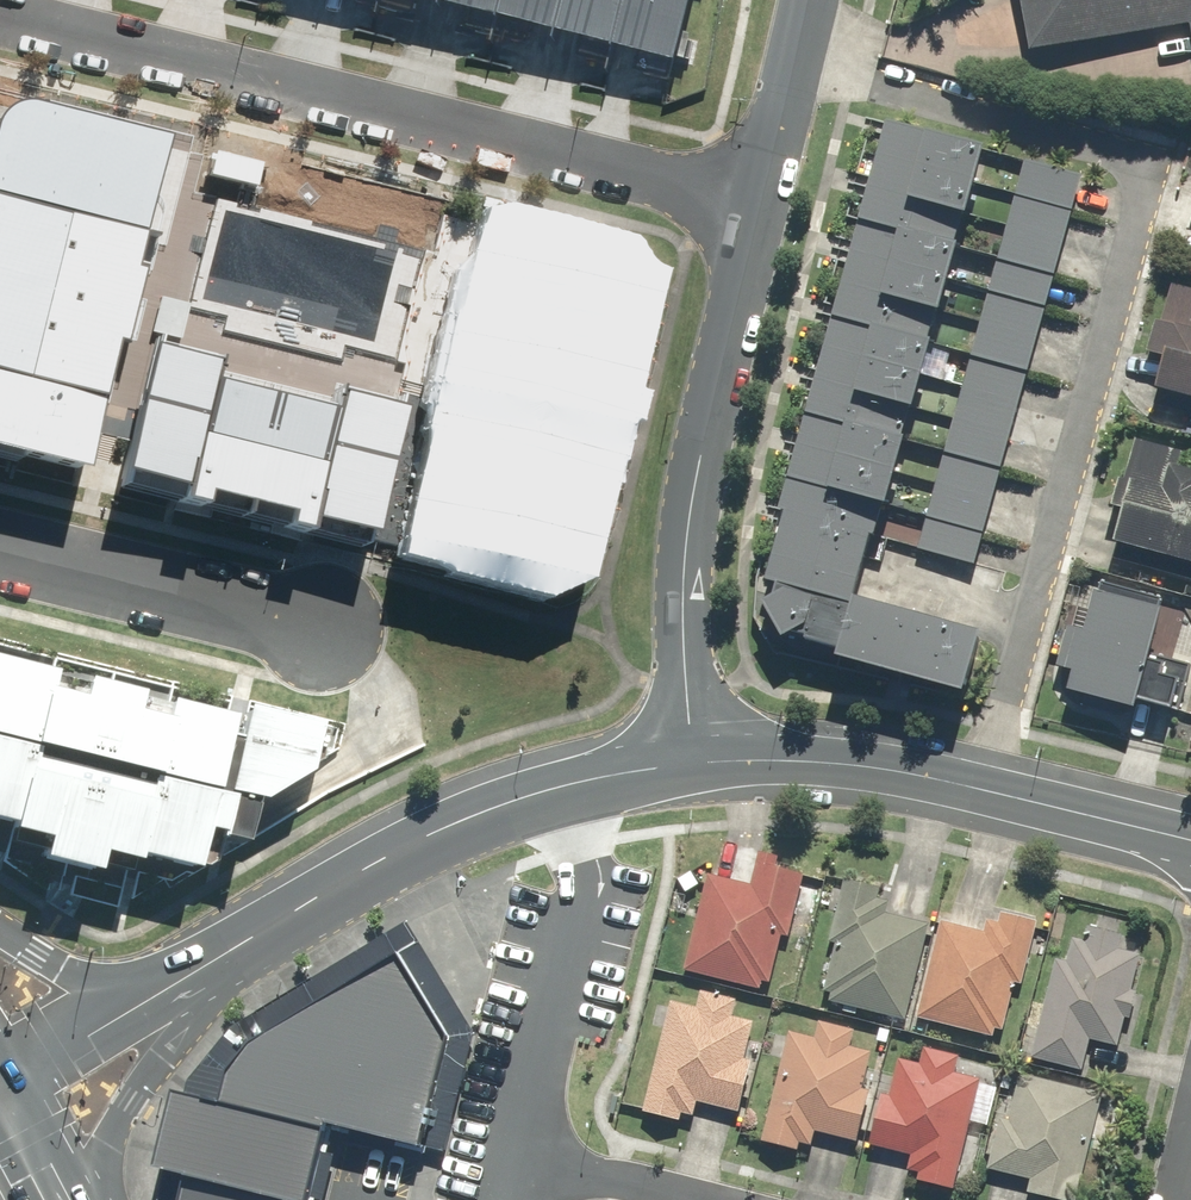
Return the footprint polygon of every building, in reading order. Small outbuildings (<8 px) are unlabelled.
[(350,0),(381,8),(383,0),(351,0),(350,0)] [(381,8),(413,16),(416,1),(445,8),(447,0),(383,0),(381,8)] [(445,8),(469,14),(465,28),(496,36),(499,22),(505,0),(447,0),(445,8)] [(496,36),(529,44),(532,31),(559,37),(568,0),(505,0),(499,22),(496,36)] [(582,43),(579,55),(613,64),(616,52),(629,0),(568,0),(559,37),(582,43)] [(669,81),(673,68),(679,70),(697,0),(629,0),(616,52),(641,58),(637,73),(669,81)] [(1029,52),(1190,23),(1190,0),(1020,0),(1029,52)] [(156,143),(13,107),(0,111),(0,456),(71,475),(156,143)] [(974,567),(1080,186),(889,133),(763,603),(783,646),(965,696),(981,637),(853,601),(870,539),(974,567)] [(631,260),(480,223),(396,552),(538,590),(555,589),(573,570),(643,289),(639,278),(629,267),(631,260)] [(1170,292),(1162,324),(1154,322),(1147,355),(1162,358),(1151,405),(1190,414),(1190,297),(1170,292)] [(213,367),(144,350),(109,486),(301,535),(305,523),(364,538),(396,414),(328,397),(324,412),(209,382),(213,367)] [(1135,440),(1124,483),(1117,481),(1110,507),(1123,510),(1114,542),(1117,543),(1113,560),(1190,581),(1190,470),(1180,467),(1184,453),(1135,440)] [(1139,701),(1171,709),(1179,678),(1162,674),(1165,661),(1150,657),(1161,610),(1094,593),(1085,632),(1066,627),(1056,669),(1075,673),(1070,694),(1137,710),(1139,701)] [(185,876),(232,853),(244,797),(295,779),(308,722),(240,705),(0,645),(0,831),(185,876)] [(778,858),(760,853),(751,887),(708,877),(684,972),(761,991),(763,983),(769,984),(781,934),(790,937),(806,876),(775,868),(778,858)] [(881,888),(844,879),(829,938),(837,940),(825,990),(832,992),(829,1002),(905,1022),(929,925),(887,915),(890,904),(878,901),(881,888)] [(984,931),(940,920),(917,1019),(995,1038),(998,1028),(1005,1029),(1015,986),(1023,987),(1039,921),(989,909),(984,931)] [(329,1123),(421,1147),(458,1003),(412,916),(233,1022),(192,1074),(190,1089),(176,1085),(158,1160),(170,1163),(162,1199),(310,1199),(329,1123)] [(1086,942),(1073,939),(1068,963),(1054,960),(1034,1045),(1033,1048),(1031,1057),(1083,1070),(1090,1040),(1118,1047),(1125,1018),(1130,1019),(1137,992),(1132,990),(1140,955),(1120,950),(1123,935),(1090,928),(1086,942)] [(697,1101),(739,1112),(753,1061),(745,1059),(754,1024),(732,1018),(736,1000),(701,991),(697,1009),(671,1002),(643,1114),(678,1123),(681,1114),(693,1117),(697,1101)] [(851,1048),(854,1030),(819,1023),(815,1041),(783,1036),(764,1144),(799,1150),(800,1143),(813,1146),(815,1133),(854,1140),(870,1051),(851,1048)] [(954,1191),(980,1080),(953,1074),(958,1056),(923,1048),(919,1066),(898,1061),(890,1095),(882,1093),(870,1146),(911,1156),(908,1170),(920,1173),(918,1183),(954,1191)] [(1020,1075),(1010,1120),(999,1117),(987,1171),(1030,1181),(1027,1194),(1055,1199),(1077,1199),(1101,1093),(1020,1075)]
